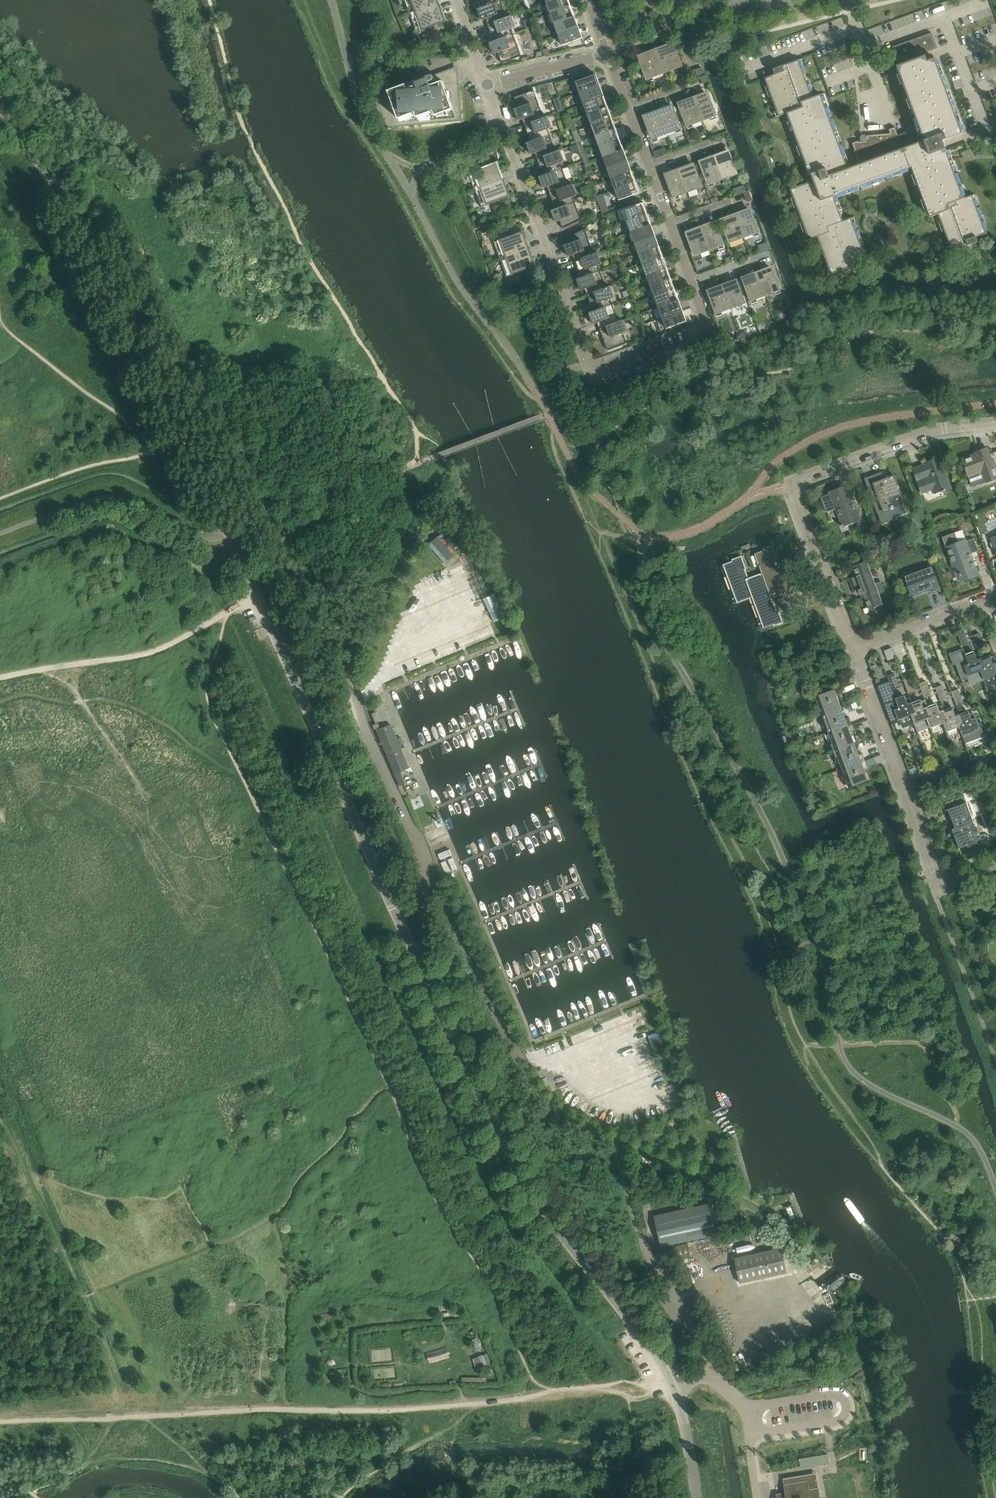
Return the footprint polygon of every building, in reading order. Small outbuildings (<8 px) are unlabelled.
[(411,15),(439,5),(438,0),(406,0),(411,15)] [(482,8),(478,9),(501,1),(501,0),(479,0),(482,8)] [(551,14),(571,6),(569,0),(555,0),(547,3),(551,14)] [(488,25),(511,16),(507,17),(501,1),(478,9),(482,21),(486,19),(488,25)] [(446,23),(439,5),(411,15),(418,33),(418,32),(445,22),(445,23),(446,23)] [(571,6),(551,14),(555,24),(575,17),(571,6)] [(515,27),(511,16),(488,25),(494,41),(490,43),(514,35),(511,29),(515,27)] [(555,24),(559,35),(579,27),(575,17),(555,24)] [(579,27),(559,35),(563,46),(583,38),(579,27)] [(853,143),(856,152),(860,164),(849,168),(822,94),(814,97),(800,60),(774,69),(776,75),(766,79),(780,116),(788,113),(811,176),(813,175),(815,181),(791,190),(809,240),(818,237),(832,275),(858,265),(856,260),(866,256),(852,218),(844,221),(835,197),(856,189),(913,168),(931,218),(939,215),(953,252),(979,243),(977,237),(987,234),(973,196),(965,199),(944,141),(963,134),(961,127),(936,58),(928,61),(926,53),(938,49),(932,33),(894,47),(901,65),(898,66),(925,141),(911,146),(907,134),(899,136),(896,127),(889,130),(891,134),(868,136),(868,141),(860,142),(859,141),(853,143)] [(514,35),(490,43),(494,54),(498,53),(502,64),(522,56),(514,35)] [(668,45),(653,51),(658,63),(664,61),(668,72),(682,66),(681,64),(683,62),(684,60),(683,58),(682,56),(680,56),(678,56),(675,45),(669,47),(668,45)] [(658,63),(653,51),(644,54),(645,56),(639,58),(646,77),(648,82),(654,80),(653,77),(668,72),(664,61),(658,63)] [(431,76),(402,87),(375,97),(387,128),(463,121),(459,83),(445,85),(442,75),(435,78),(435,77),(434,77),(434,76),(433,76),(432,76),(431,76)] [(580,93),(600,86),(596,75),(576,82),(580,93)] [(580,93),(584,104),(604,96),(600,86),(580,93)] [(523,119),(525,125),(544,118),(534,90),(515,97),(519,108),(515,109),(519,121),(523,119)] [(702,95),(693,98),(702,121),(711,118),(712,121),(717,119),(715,113),(709,95),(703,97),(702,95)] [(559,112),(565,109),(560,96),(554,98),(559,112)] [(584,104),(588,115),(608,107),(604,96),(584,104)] [(702,121),(693,98),(684,101),(685,103),(679,105),(686,124),(688,129),(694,127),(693,124),(702,121)] [(588,115),(592,125),(612,118),(608,107),(588,115)] [(667,108),(658,111),(667,134),(676,131),(677,134),(682,132),(680,126),(674,108),(668,110),(667,108)] [(659,137),(667,134),(658,111),(649,114),(650,116),(644,118),(651,137),(652,139),(654,139),(655,142),(657,143),(659,143),(660,142),(661,140),(659,137)] [(531,142),(550,135),(548,130),(552,128),(548,117),(544,118),(525,125),(531,142)] [(592,125),(596,136),(616,128),(612,118),(592,125)] [(596,136),(600,147),(620,139),(616,128),(596,136)] [(557,152),(556,152),(550,135),(531,142),(527,143),(531,155),(535,153),(537,159),(557,152)] [(600,147),(604,157),(624,150),(620,139),(600,147)] [(544,176),(563,169),(561,163),(565,162),(560,150),(556,152),(557,152),(537,159),(543,176),(544,176)] [(604,157),(607,168),(628,161),(624,150),(604,157)] [(723,153),(714,156),(723,179),(737,174),(736,171),(737,171),(730,153),(724,155),(723,153)] [(723,179),(714,156),(705,159),(706,162),(701,164),(707,182),(710,188),(715,186),(714,183),(723,179)] [(607,168),(611,179),(632,171),(628,161),(607,168)] [(469,172),(475,190),(503,180),(497,162),(496,162),(497,163),(470,173),(469,172)] [(680,169),(688,192),(703,187),(702,184),(695,166),(689,168),(688,166),(680,169)] [(569,186),(563,169),(544,176),(543,176),(539,177),(544,189),(548,187),(550,193),(569,186)] [(679,195),(688,192),(680,169),(671,172),(671,174),(666,176),(672,195),(673,195),(675,200),(680,198),(679,195)] [(611,179),(615,189),(636,182),(632,171),(611,179)] [(510,197),(503,180),(475,190),(482,208),(482,207),(509,197),(509,198),(510,197)] [(636,182),(615,189),(619,201),(640,193),(636,182)] [(556,210),(575,203),(573,197),(577,195),(573,184),(569,186),(550,193),(556,209),(556,210)] [(604,193),(597,196),(604,212),(611,209),(604,193)] [(556,210),(556,209),(552,211),(556,222),(560,221),(563,229),(582,220),(575,203),(556,210)] [(627,222),(648,214),(644,203),(623,211),(627,222)] [(745,211),(736,214),(744,237),(753,234),(754,237),(760,235),(759,232),(751,211),(746,213),(745,211)] [(627,222),(631,232),(652,225),(648,214),(627,222)] [(744,237),(736,214),(727,218),(728,220),(722,222),(729,240),(730,243),(744,237)] [(710,224),(701,227),(709,250),(718,247),(720,250),(725,248),(724,245),(716,224),(711,226),(710,224)] [(631,232),(635,243),(655,235),(652,225),(631,232)] [(709,250),(701,227),(692,231),(693,233),(687,235),(694,255),(695,255),(695,256),(709,250)] [(594,254),(585,229),(566,238),(569,244),(565,246),(569,257),(573,256),(575,261),(594,254)] [(494,242),(501,259),(529,249),(522,231),(522,232),(495,242),(495,241),(494,242)] [(635,243),(639,254),(659,246),(655,235),(635,243)] [(639,254),(643,264),(663,257),(659,246),(639,254)] [(536,267),(529,249),(501,259),(507,277),(508,277),(508,276),(535,266),(535,267),(536,267)] [(581,278),(601,271),(599,265),(603,264),(598,252),(594,254),(575,261),(581,278)] [(643,264),(647,275),(667,268),(663,257),(643,264)] [(647,275),(651,286),(671,278),(667,268),(647,275)] [(757,273),(766,296),(775,292),(776,295),(781,293),(780,290),(773,269),(767,271),(766,269),(757,273)] [(607,288),(601,271),(581,278),(577,279),(581,291),(585,289),(587,295),(607,288)] [(757,299),(766,296),(757,273),(748,276),(749,278),(743,280),(750,298),(752,304),(758,302),(757,299)] [(651,286),(655,297),(675,289),(671,278),(651,286)] [(731,282),(722,285),(731,309),(745,303),(743,298),(738,282),(732,284),(731,282)] [(731,309),(722,285),(713,289),(714,291),(708,293),(715,311),(717,317),(723,315),(722,312),(731,309)] [(594,312),(613,305),(611,299),(615,298),(611,286),(607,288),(587,295),(593,312),(594,312)] [(655,297),(659,307),(679,300),(675,289),(655,297)] [(659,307),(663,318),(683,310),(679,300),(659,307)] [(619,322),(619,321),(613,305),(594,312),(593,312),(589,313),(594,325),(598,323),(600,329),(619,322)] [(683,310),(663,318),(667,329),(687,321),(683,310)] [(619,322),(600,329),(608,351),(627,344),(623,333),(627,331),(623,320),(619,321),(619,322)] [(962,460),(965,467),(964,468),(965,471),(966,470),(969,479),(970,479),(969,478),(983,473),(987,482),(995,479),(995,467),(993,459),(992,460),(988,448),(976,453),(976,455),(962,460)] [(924,463),(924,465),(914,469),(923,494),(922,491),(932,488),(935,494),(943,491),(943,492),(952,489),(940,457),(924,463)] [(883,472),(865,478),(876,508),(883,506),(885,512),(893,509),(895,515),(894,515),(895,517),(906,513),(895,481),(887,484),(883,472)] [(839,491),(822,497),(827,512),(836,509),(842,525),(843,527),(862,520),(848,485),(838,488),(839,491)] [(456,542),(449,536),(447,538),(440,532),(428,546),(445,563),(457,550),(452,546),(456,542)] [(974,538),(966,541),(964,534),(962,533),(960,532),(958,532),(955,533),(955,532),(942,537),(959,583),(979,575),(973,558),(970,559),(968,555),(979,551),(974,538)] [(726,565),(729,575),(725,576),(726,577),(729,575),(734,588),(730,589),(731,590),(734,589),(739,602),(735,603),(736,604),(750,599),(755,597),(757,603),(753,604),(753,605),(757,603),(762,616),(758,618),(762,617),(766,627),(762,628),(762,629),(774,625),(774,626),(783,623),(779,609),(777,610),(774,601),(777,600),(788,596),(779,572),(777,568),(782,567),(774,545),(764,549),(765,550),(753,555),(754,555),(756,555),(760,566),(759,566),(760,569),(761,569),(763,573),(748,578),(745,570),(747,569),(742,556),(732,560),(733,561),(722,565),(722,566),(726,565)] [(857,576),(851,578),(856,591),(862,589),(863,590),(862,590),(865,598),(869,596),(873,607),(869,609),(869,610),(883,605),(879,594),(885,592),(881,581),(875,583),(867,561),(853,566),(857,576)] [(932,565),(904,575),(912,597),(930,590),(931,595),(941,591),(932,565)] [(494,594),(483,600),(494,622),(505,617),(494,594)] [(964,629),(957,632),(962,646),(969,643),(964,629)] [(980,633),(973,636),(978,650),(985,647),(980,633)] [(983,661),(981,658),(980,655),(976,657),(975,653),(969,655),(970,657),(960,660),(960,658),(954,660),(962,680),(969,677),(968,676),(981,671),(981,670),(985,668),(983,661)] [(981,658),(983,661),(985,668),(981,670),(981,671),(987,688),(995,684),(995,662),(993,663),(990,655),(981,658)] [(890,684),(879,688),(892,725),(901,721),(900,720),(911,715),(911,714),(916,712),(913,706),(911,698),(906,700),(905,697),(900,699),(901,701),(897,702),(893,690),(899,688),(894,674),(888,676),(890,684)] [(911,678),(904,680),(909,694),(916,692),(911,678)] [(927,681),(920,684),(925,697),(932,695),(927,681)] [(823,715),(842,708),(837,697),(842,696),(839,688),(816,696),(823,715)] [(959,689),(952,692),(958,706),(962,704),(964,703),(959,689)] [(945,691),(938,693),(941,701),(948,699),(945,691)] [(917,704),(913,706),(916,712),(911,714),(911,715),(915,724),(928,719),(927,718),(932,716),(930,710),(926,701),(922,703),(921,701),(916,703),(917,704)] [(966,714),(962,704),(958,706),(961,714),(964,724),(960,726),(960,727),(964,736),(975,731),(978,737),(984,734),(982,728),(980,728),(976,718),(973,720),(970,713),(966,714)] [(927,718),(928,719),(931,728),(944,723),(944,722),(948,720),(946,713),(943,705),(938,707),(938,705),(932,707),(933,709),(930,710),(932,716),(927,718)] [(823,715),(830,733),(853,725),(850,718),(846,719),(842,708),(823,715)] [(949,712),(946,713),(948,720),(944,722),(944,723),(947,731),(960,727),(960,726),(964,724),(961,714),(956,716),(954,709),(949,711),(949,712)] [(376,731),(394,775),(409,769),(390,725),(376,731)] [(830,733),(837,751),(855,744),(851,733),(855,732),(853,725),(830,733)] [(837,751),(843,769),(866,761),(863,753),(859,755),(855,744),(837,751)] [(866,761),(843,769),(850,787),(868,781),(864,769),(869,768),(866,761)] [(949,801),(952,808),(946,810),(946,811),(949,810),(958,834),(955,835),(959,848),(977,841),(972,829),(975,828),(976,830),(977,829),(964,796),(949,801)] [(655,1215),(661,1247),(718,1234),(716,1221),(715,1221),(712,1203),(687,1209),(655,1215)] [(735,1258),(740,1283),(787,1273),(782,1248),(735,1258)] [(446,1348),(426,1353),(429,1363),(449,1357),(446,1348)] [(484,1355),(473,1359),(477,1370),(488,1366),(484,1355)] [(765,1442),(766,1448),(788,1444),(787,1438),(765,1442)] [(830,1464),(828,1454),(799,1458),(801,1469),(830,1464)] [(777,1494),(777,1497),(820,1497),(816,1473),(783,1478),(785,1489),(785,1493),(777,1494)]
